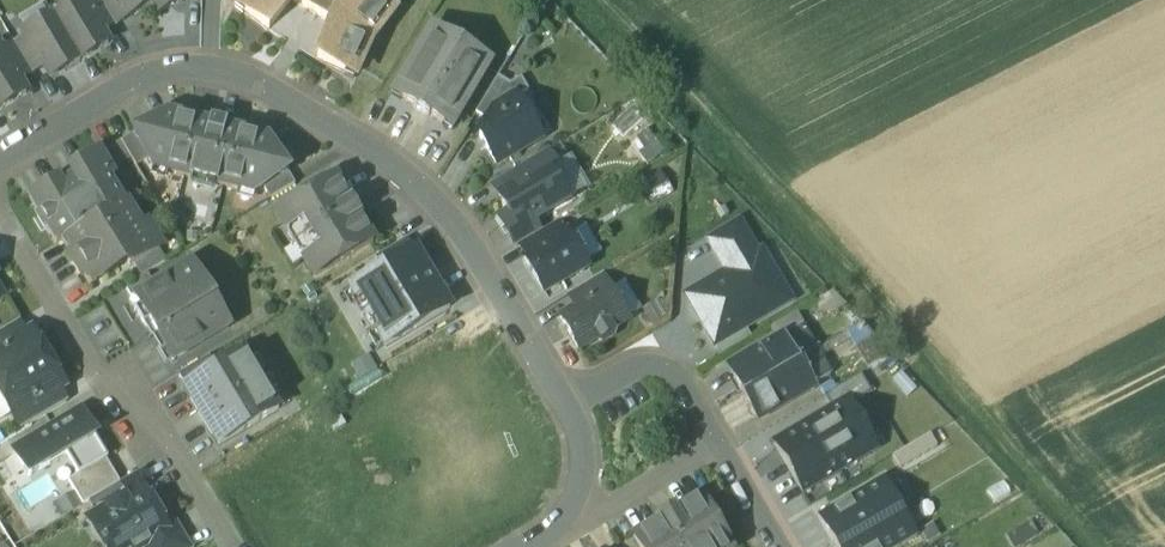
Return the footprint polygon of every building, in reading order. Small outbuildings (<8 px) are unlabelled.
[(52,15),(79,61),(108,44),(101,31),(100,32),(84,5),(85,4),(82,0),(77,0),(52,15)] [(99,0),(92,0),(85,4),(84,5),(100,32),(101,31),(113,24),(99,0)] [(116,0),(99,0),(113,24),(125,16),(116,0)] [(125,16),(127,18),(151,4),(157,14),(181,0),(116,0),(125,16)] [(236,6),(268,32),(290,3),(332,27),(317,60),(354,77),(370,42),(393,12),(378,0),(351,0),(347,5),(338,0),(241,0),(236,6)] [(52,15),(23,32),(27,38),(27,37),(44,65),(43,65),(50,78),(79,61),(52,15)] [(488,63),(432,30),(398,87),(406,91),(401,98),(415,106),(413,108),(428,117),(430,115),(443,123),(447,115),(454,120),(488,63)] [(44,65),(27,37),(27,38),(14,45),(15,46),(31,73),(43,65),(44,65)] [(31,73),(15,46),(2,53),(1,54),(17,81),(18,80),(31,73)] [(26,93),(18,80),(17,81),(1,54),(2,53),(0,50),(0,108),(26,93)] [(509,85),(497,77),(475,114),(487,122),(495,109),(514,98),(515,99),(528,91),(520,78),(509,85)] [(514,98),(495,109),(487,122),(479,137),(495,165),(539,139),(537,136),(538,130),(534,121),(527,120),(515,99),(514,98)] [(166,115),(133,135),(148,160),(153,168),(167,171),(167,174),(239,192),(240,189),(254,193),(263,188),(287,173),(267,141),(257,138),(257,136),(239,131),(239,133),(225,130),(226,124),(210,120),(208,126),(194,122),(195,120),(177,115),(176,118),(166,115)] [(148,160),(133,135),(121,142),(135,167),(148,160)] [(548,150),(514,171),(522,183),(547,168),(548,170),(557,165),(548,150)] [(99,153),(69,171),(74,179),(61,187),(58,181),(29,198),(56,244),(67,237),(123,204),(123,203),(122,204),(108,180),(113,177),(99,153)] [(522,183),(498,197),(516,228),(517,230),(534,220),(566,201),(555,182),(548,170),(547,168),(522,183)] [(287,173),(263,188),(270,200),(295,186),(287,173)] [(575,195),(564,177),(555,182),(566,201),(575,195)] [(334,179),(276,213),(295,244),(291,246),(293,249),(296,247),(315,277),(373,243),(358,218),(359,217),(350,203),(349,204),(334,179)] [(123,204),(67,237),(77,255),(72,258),(83,276),(88,273),(94,282),(118,268),(118,267),(125,262),(129,268),(133,265),(158,251),(159,250),(146,227),(140,231),(123,204)] [(534,220),(517,230),(516,228),(507,233),(516,248),(521,245),(541,232),(534,220)] [(541,232),(521,245),(528,257),(565,236),(558,223),(541,232)] [(710,241),(729,274),(758,257),(739,224),(710,241)] [(565,236),(528,257),(524,259),(543,292),(584,268),(581,263),(583,256),(575,242),(568,240),(565,236)] [(158,251),(133,265),(141,277),(165,263),(158,251)] [(351,289),(383,345),(449,308),(417,251),(351,289)] [(746,327),(790,302),(762,254),(758,257),(729,274),(687,297),(715,345),(715,344),(746,327)] [(131,299),(129,301),(146,329),(151,326),(172,362),(229,328),(191,264),(154,286),(131,299)] [(147,274),(124,288),(131,299),(154,286),(147,274)] [(600,275),(568,295),(576,309),(576,310),(609,290),(600,275)] [(609,290),(576,310),(576,309),(560,319),(578,350),(596,339),(602,341),(611,336),(613,329),(627,321),(609,290)] [(0,332),(0,350),(25,335),(25,334),(17,322),(0,332)] [(851,334),(872,365),(884,357),(863,326),(851,334)] [(753,340),(746,327),(715,344),(723,357),(753,340)] [(25,334),(25,335),(0,350),(0,388),(48,359),(31,331),(25,334)] [(783,338),(729,369),(743,394),(798,362),(783,338)] [(186,388),(184,388),(191,399),(190,400),(211,436),(212,435),(219,446),(278,411),(244,353),(216,370),(186,388)] [(209,357),(178,375),(186,388),(216,370),(209,357)] [(0,388),(0,396),(21,431),(29,426),(22,413),(59,391),(65,388),(48,359),(0,388)] [(798,362),(743,394),(758,419),(812,388),(798,362)] [(915,389),(901,374),(892,382),(906,398),(915,389)] [(823,398),(830,410),(847,401),(850,406),(871,394),(860,377),(823,398)] [(59,391),(22,413),(29,426),(66,404),(59,391)] [(802,494),(876,451),(850,406),(847,401),(830,410),(772,444),(802,494)] [(107,458),(80,413),(14,452),(29,477),(66,455),(78,475),(78,476),(105,460),(107,458)] [(893,457),(900,469),(936,448),(929,436),(893,457)] [(119,484),(105,460),(78,476),(78,475),(68,481),(83,506),(119,484)] [(120,484),(127,497),(142,488),(151,483),(144,471),(120,484)] [(917,538),(883,480),(817,519),(834,546),(901,546),(917,538)] [(168,533),(142,488),(127,497),(88,519),(105,546),(113,542),(116,546),(146,546),(168,533)] [(674,514),(673,512),(660,519),(662,521),(633,538),(638,546),(730,546),(700,498),(674,514)] [(938,537),(931,526),(917,534),(924,545),(938,537)] [(146,546),(191,546),(179,527),(168,533),(146,546)]
